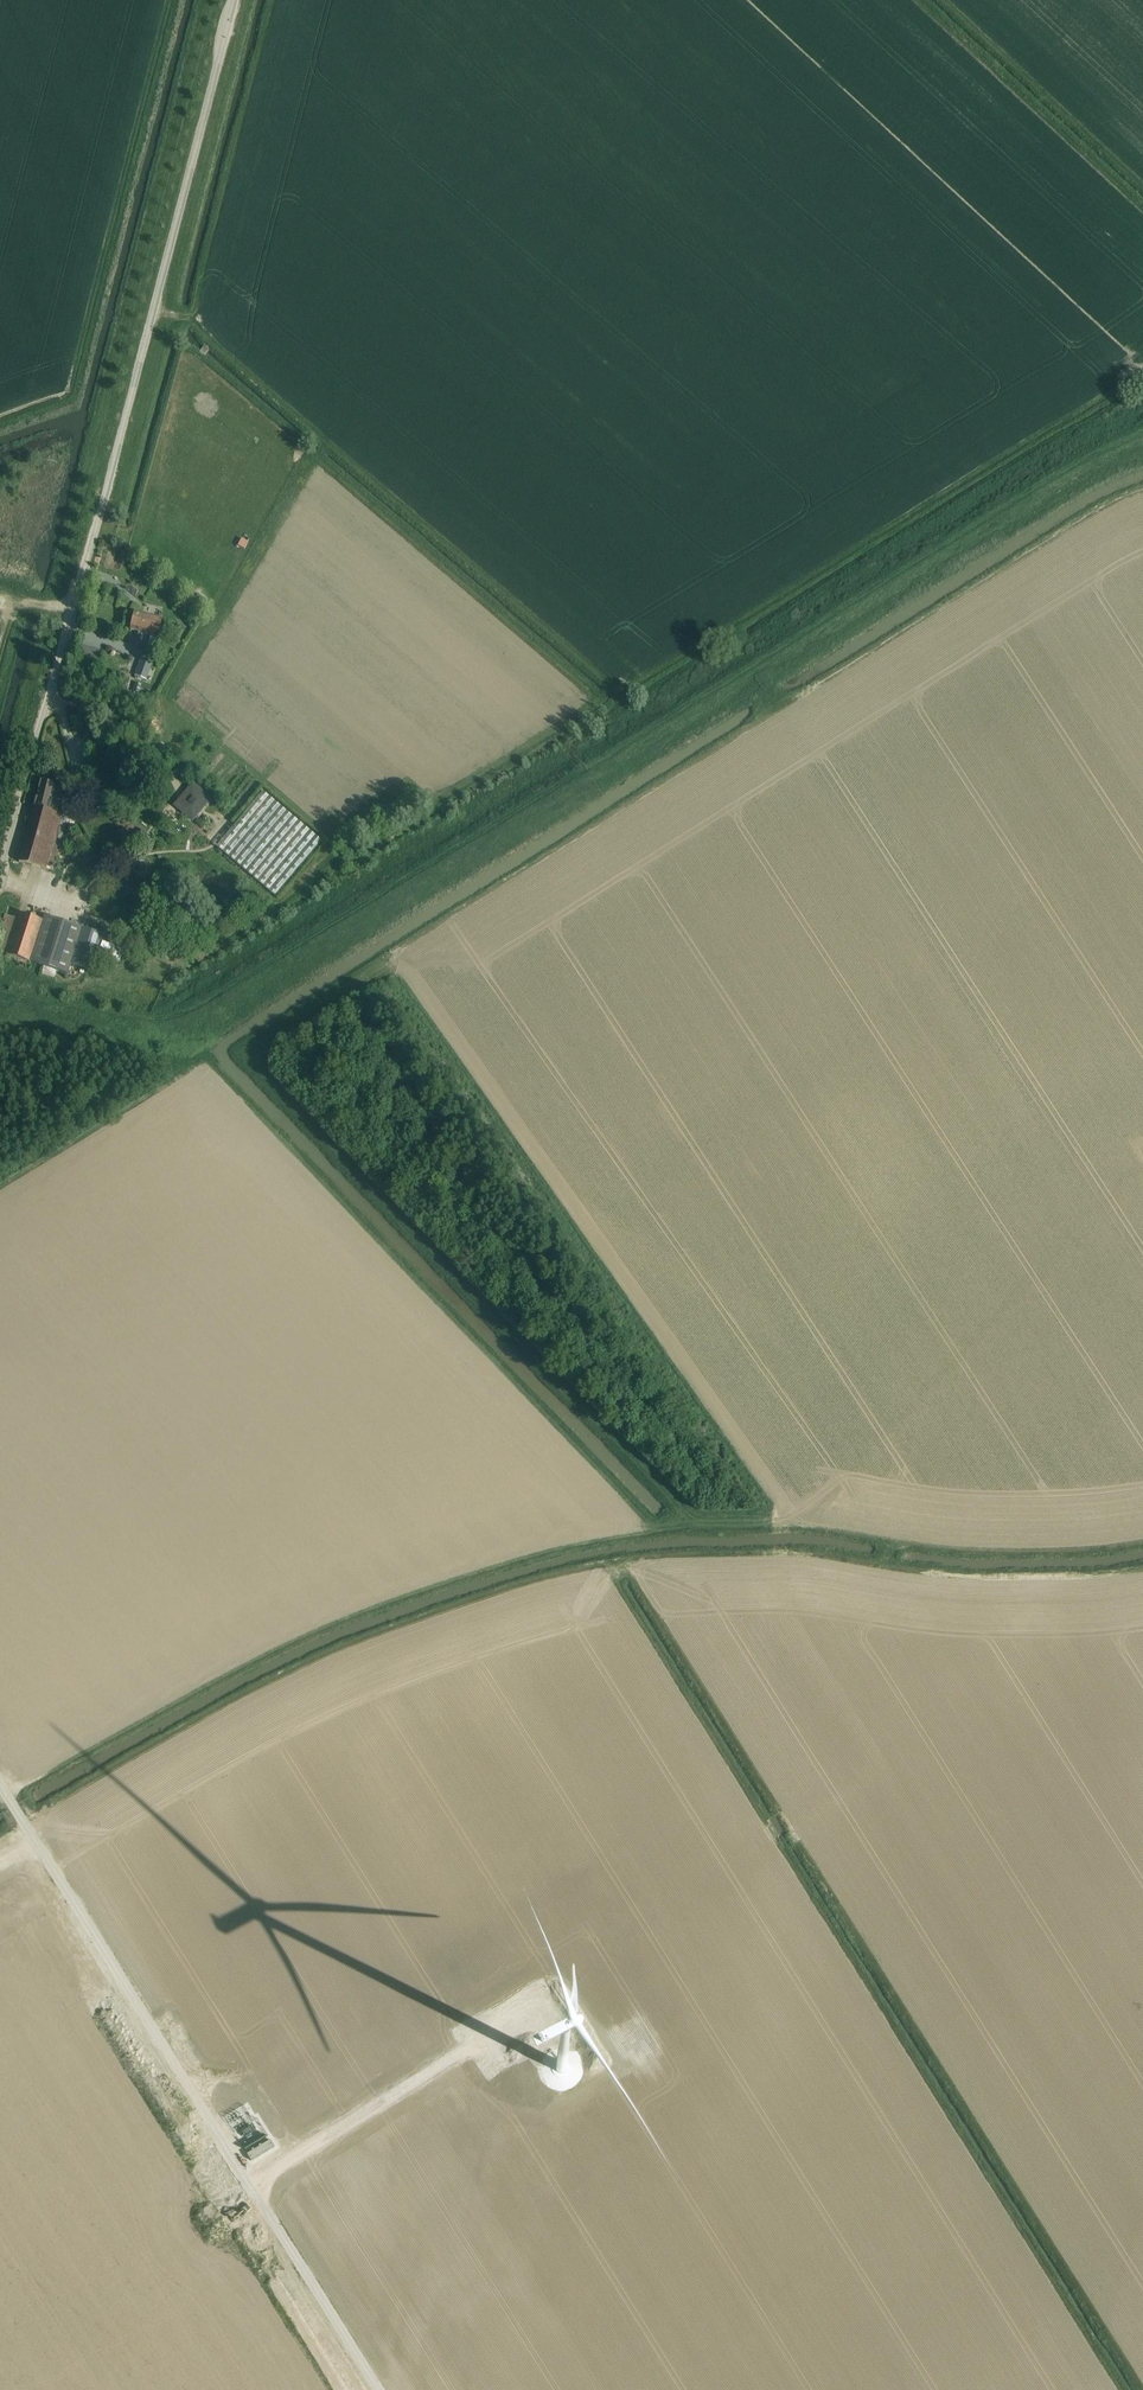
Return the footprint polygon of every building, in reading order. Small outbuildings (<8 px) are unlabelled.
[(236,536),(233,542),(245,549),(248,542),(250,539),(242,534),(241,538),(236,536)] [(198,593),(194,598),(203,605),(206,600),(198,593)] [(158,635),(162,618),(135,611),(131,629),(158,635)] [(141,656),(135,675),(146,679),(153,661),(141,656)] [(19,862),(43,868),(53,871),(56,857),(59,848),(64,829),(72,831),(76,817),(68,815),(53,811),(56,798),(59,799),(62,788),(59,787),(60,785),(41,780),(37,794),(35,796),(34,800),(35,802),(19,862)] [(187,788),(173,804),(192,821),(206,805),(212,798),(193,781),(187,788)] [(276,894),(290,878),(322,840),(263,791),(217,845),(276,894)] [(43,966),(56,925),(58,919),(44,915),(43,921),(25,915),(19,913),(18,918),(10,916),(0,948),(0,952),(43,966)] [(56,925),(43,966),(68,974),(71,964),(76,966),(94,972),(99,955),(119,962),(123,949),(107,944),(110,936),(84,928),(58,919),(56,925)] [(552,2065),(552,2067),(552,2070),(554,2073),(556,2075),(558,2076),(561,2077),(564,2076),(566,2075),(568,2073),(570,2070),(570,2067),(570,2065),(568,2062),(566,2060),(564,2059),(561,2058),(558,2059),(556,2060),(554,2062),(552,2065)] [(244,2104),(225,2115),(245,2148),(268,2135),(257,2118),(253,2120),(244,2104)] [(271,2139),(247,2153),(251,2160),(275,2146),(271,2139)]
